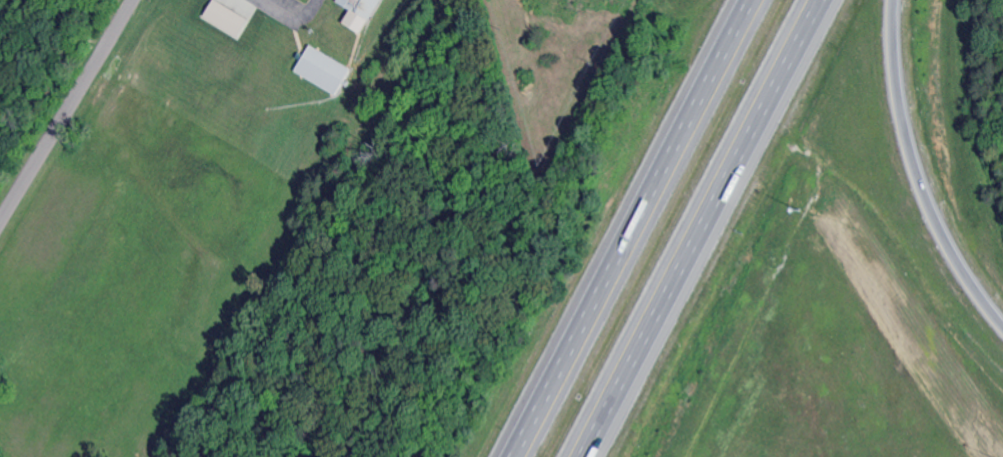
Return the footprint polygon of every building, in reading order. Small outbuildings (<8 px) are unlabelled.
[(207,0),(206,0),(198,18),(234,34),(242,15),(207,0)] [(335,2),(346,8),(338,23),(359,34),(367,19),(355,12),(361,0),(336,0),(335,2)] [(292,71),(334,95),(350,67),(308,43),(292,71)]
